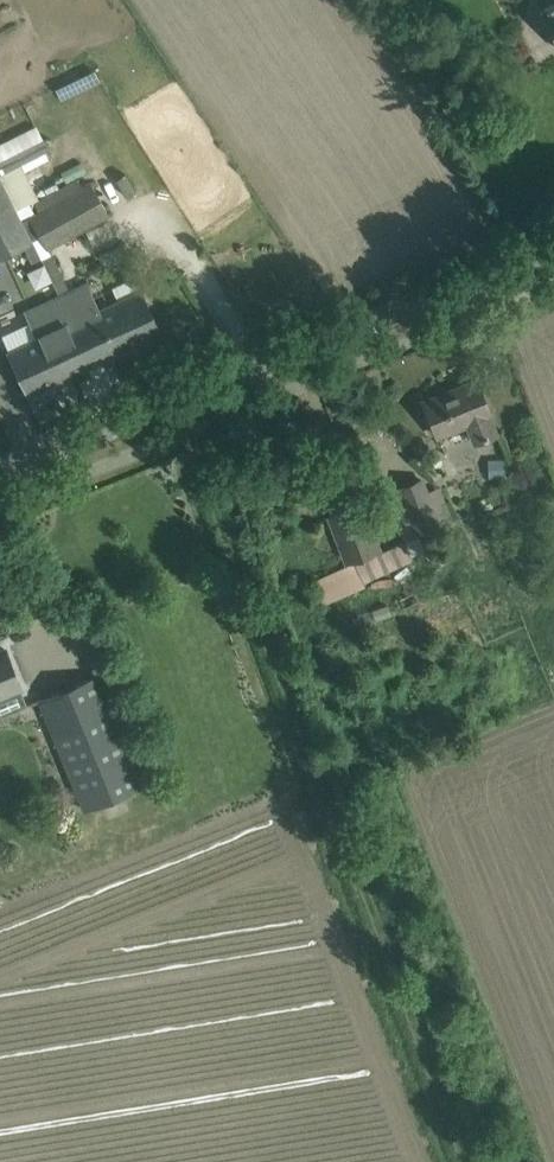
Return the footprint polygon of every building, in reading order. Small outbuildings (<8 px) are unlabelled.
[(541,10),(553,35),(553,3),(541,10)] [(0,150),(0,179),(32,241),(40,258),(51,252),(49,250),(109,216),(90,181),(82,186),(78,178),(39,199),(21,163),(50,149),(39,130),(0,150)] [(22,246),(32,241),(0,179),(0,257),(22,246)] [(29,321),(1,334),(8,350),(7,351),(17,372),(27,394),(87,366),(160,332),(150,311),(140,289),(118,299),(98,308),(87,283),(69,290),(51,252),(40,258),(59,295),(58,295),(24,311),(29,321)] [(48,275),(26,285),(33,299),(54,290),(48,275)] [(455,389),(455,388),(423,401),(437,435),(466,423),(474,442),(496,433),(488,414),(489,414),(485,402),(476,380),(475,380),(475,381),(455,389)] [(378,552),(360,504),(329,516),(348,566),(314,582),(323,603),(365,584),(362,577),(413,554),(407,539),(440,526),(421,479),(387,493),(405,540),(378,552)] [(27,707),(18,686),(4,648),(2,649),(4,652),(0,653),(0,718),(27,707)] [(96,675),(39,699),(84,810),(142,786),(96,675)]
